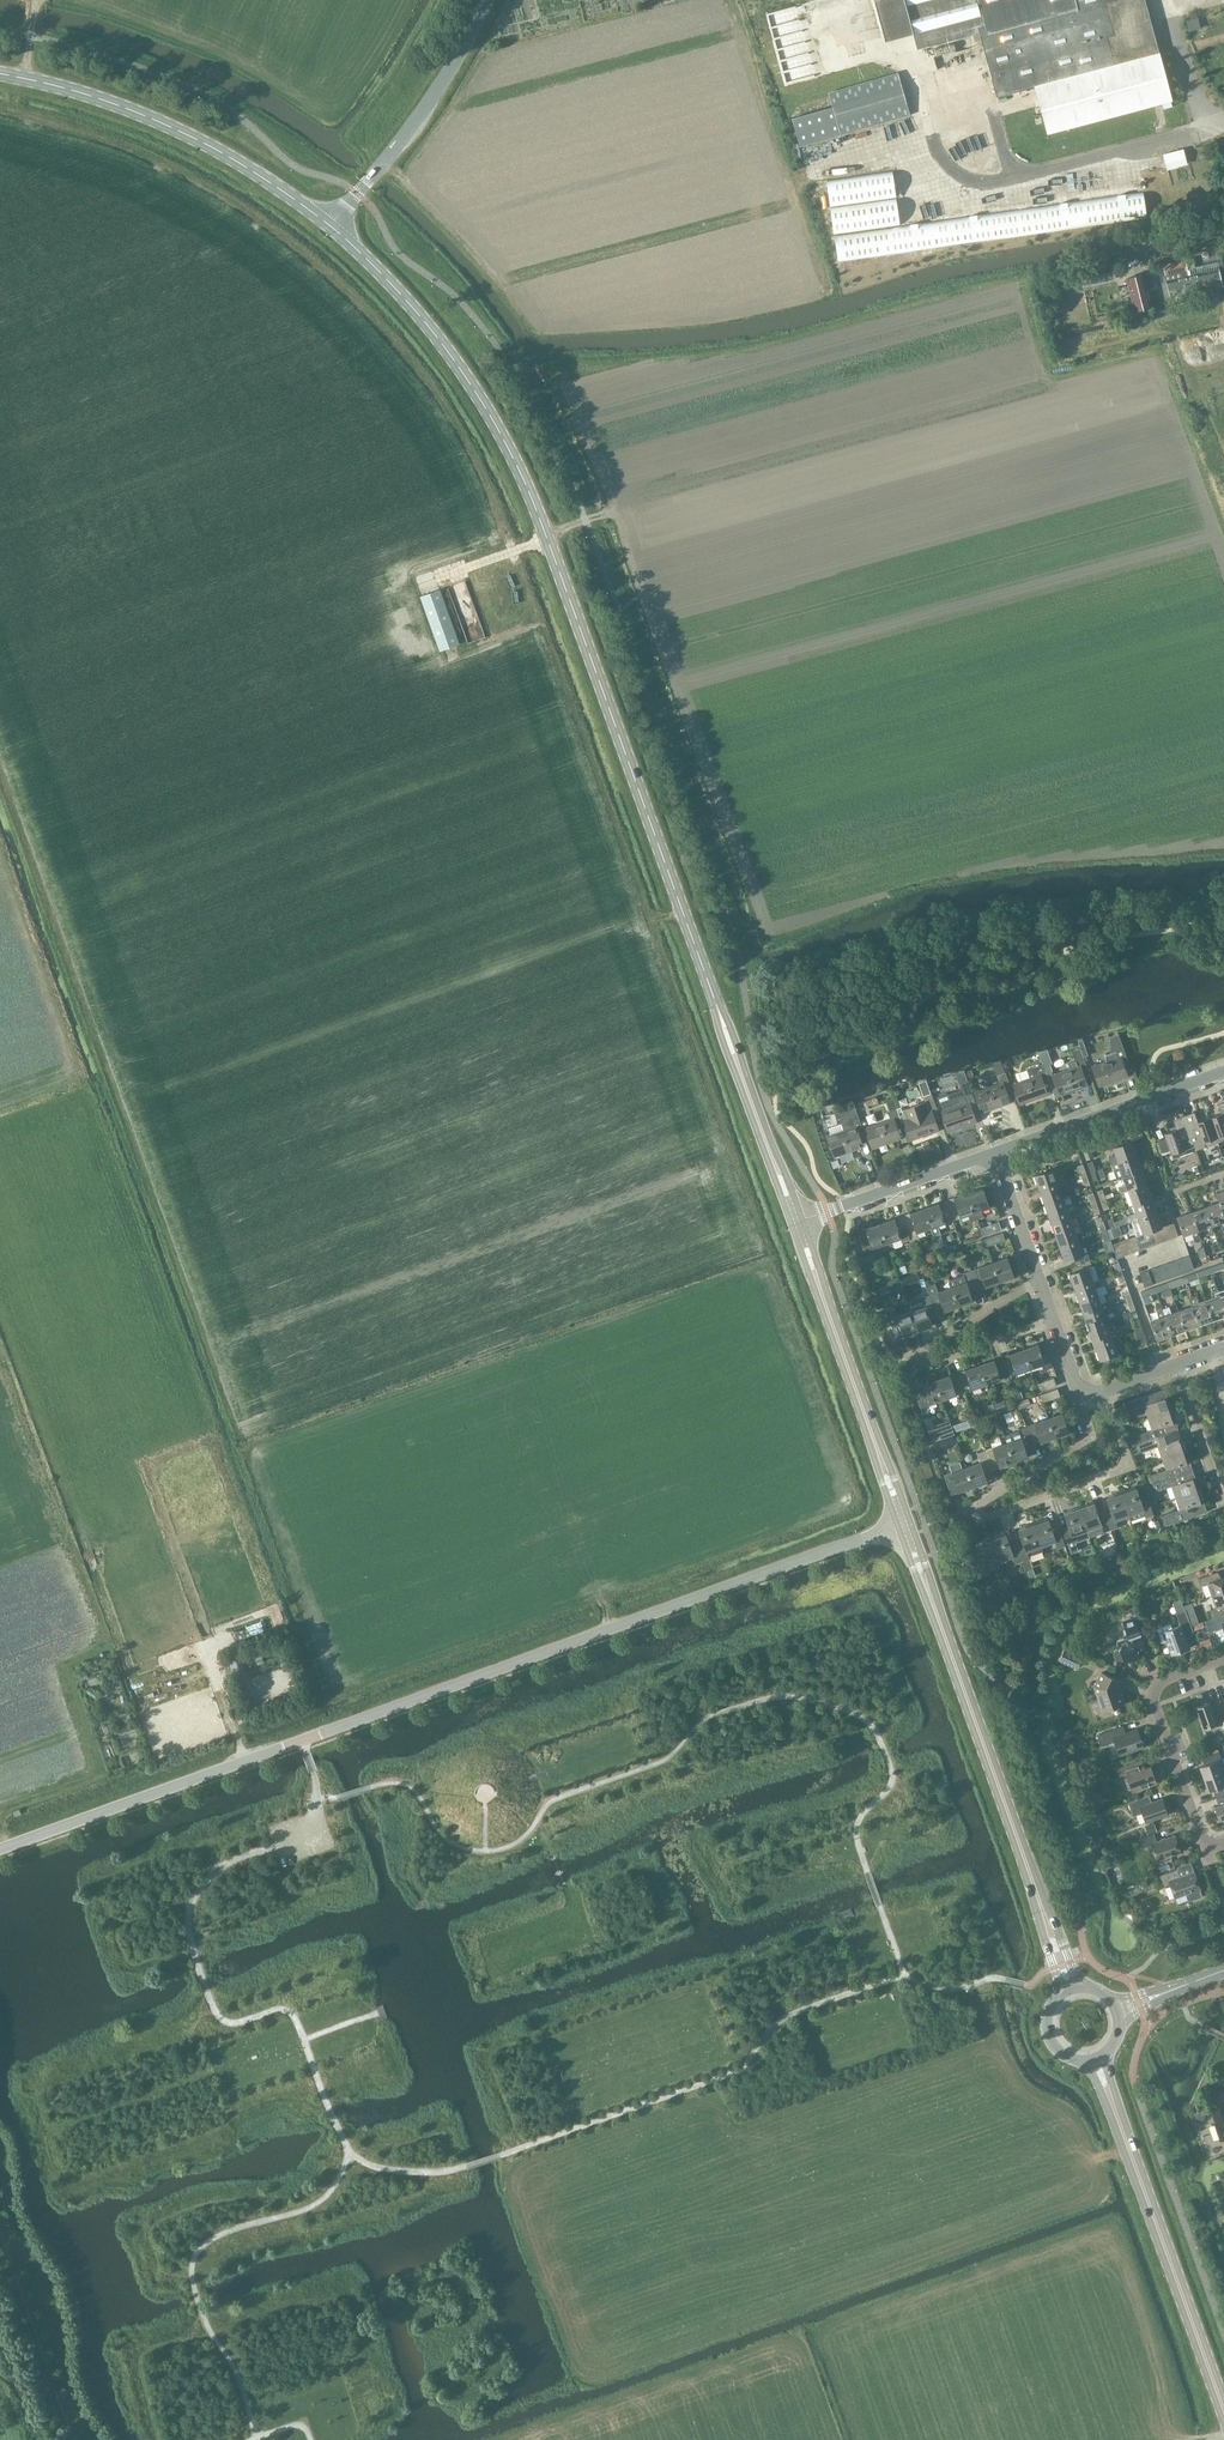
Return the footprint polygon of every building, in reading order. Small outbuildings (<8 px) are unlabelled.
[(886,41),(913,34),(904,0),(874,0),(886,41)] [(1144,0),(904,0),(913,34),(917,49),(979,33),(996,96),(1034,86),(1047,134),(1171,100),(1144,0)] [(799,147),(910,115),(898,74),(829,94),(833,107),(791,119),(799,147)] [(1183,149),(1163,154),(1166,168),(1186,164),(1183,149)] [(1143,192),(900,226),(892,171),(826,181),(838,262),(1147,219),(1143,192)] [(1167,280),(1161,282),(1164,299),(1222,286),(1219,269),(1189,275),(1184,252),(1183,252),(1161,256),(1161,257),(1167,280)] [(1080,269),(1069,271),(1071,282),(1082,280),(1080,269)] [(1090,270),(1081,272),(1084,285),(1093,283),(1090,270)] [(1125,279),(1133,311),(1151,307),(1143,275),(1125,279)] [(420,596),(439,651),(459,644),(439,589),(420,596)] [(1105,1060),(1094,1064),(1096,1068),(1102,1087),(1125,1078),(1121,1065),(1129,1063),(1124,1049),(1123,1046),(1119,1034),(1110,1038),(1111,1053),(1105,1054),(1105,1060)] [(1062,1095),(1085,1086),(1080,1074),(1088,1071),(1081,1051),(1073,1054),(1075,1061),(1067,1063),(1069,1068),(1054,1073),(1062,1095)] [(1022,1104),(1045,1095),(1041,1083),(1049,1080),(1046,1073),(1044,1067),(1044,1066),(1043,1064),(1026,1070),(1029,1078),(1014,1083),(1016,1086),(1022,1104)] [(1050,1064),(1044,1066),(1044,1067),(1046,1073),(1052,1071),(1050,1064)] [(971,1069),(965,1071),(967,1078),(973,1076),(971,1069)] [(984,1112),(1007,1104),(1003,1091),(1011,1089),(1006,1075),(1005,1072),(997,1075),(1000,1082),(977,1090),(978,1094),(984,1112)] [(940,1096),(939,1098),(941,1102),(942,1102),(943,1105),(941,1106),(951,1131),(974,1123),(969,1111),(978,1108),(972,1091),(971,1091),(965,1075),(957,1078),(962,1090),(947,1095),(946,1094),(940,1096)] [(913,1139),(936,1131),(932,1121),(940,1118),(939,1116),(932,1096),(931,1093),(923,1096),(924,1099),(925,1102),(902,1110),(905,1118),(913,1139)] [(892,1099),(886,1102),(889,1111),(896,1108),(892,1099)] [(1219,1104),(1222,1114),(1210,1118),(1218,1142),(1223,1141),(1223,1137),(1223,1136),(1223,1135),(1223,1102),(1219,1104)] [(837,1156),(860,1148),(857,1137),(865,1134),(856,1108),(838,1113),(844,1129),(830,1134),(837,1156)] [(875,1148),(898,1140),(894,1129),(902,1126),(896,1108),(889,1111),(887,1111),(890,1118),(867,1126),(875,1148)] [(1218,1142),(1210,1118),(1197,1122),(1194,1113),(1184,1117),(1196,1150),(1218,1142)] [(1173,1158),(1196,1150),(1184,1117),(1174,1120),(1177,1130),(1165,1134),(1173,1158)] [(1116,1155),(1109,1157),(1111,1164),(1112,1166),(1138,1157),(1132,1141),(1113,1147),(1116,1155)] [(929,1143),(917,1147),(921,1159),(933,1155),(929,1143)] [(1143,1171),(1138,1157),(1112,1166),(1117,1180),(1124,1178),(1143,1171)] [(1091,1173),(1096,1172),(1092,1161),(1087,1162),(1091,1173)] [(1081,1177),(1086,1175),(1082,1164),(1078,1166),(1081,1177)] [(1056,1176),(1053,1169),(1034,1175),(1040,1190),(1058,1183),(1065,1181),(1063,1173),(1056,1176)] [(1126,1184),(1119,1187),(1121,1193),(1128,1190),(1129,1192),(1148,1185),(1143,1171),(1124,1178),(1126,1184)] [(846,1181),(840,1183),(842,1190),(849,1188),(846,1181)] [(1045,1204),(1063,1198),(1060,1189),(1068,1187),(1065,1181),(1058,1183),(1040,1190),(1045,1204)] [(1148,1185),(1129,1192),(1134,1206),(1153,1199),(1148,1185)] [(977,1219),(983,1216),(981,1210),(990,1207),(989,1204),(983,1187),(968,1192),(975,1212),(977,1219)] [(1102,1189),(1097,1191),(1101,1201),(1106,1200),(1102,1189)] [(953,1220),(975,1212),(968,1192),(946,1200),(953,1220)] [(1093,1192),(1088,1194),(1088,1196),(1092,1205),(1096,1203),(1093,1194),(1093,1192)] [(1068,1211),(1075,1209),(1073,1202),(1071,1203),(1069,1195),(1063,1198),(1045,1204),(1050,1218),(1068,1212),(1068,1211)] [(1136,1212),(1129,1215),(1131,1221),(1132,1223),(1139,1220),(1158,1213),(1153,1199),(1134,1206),(1136,1212)] [(933,1237),(941,1234),(938,1225),(953,1220),(946,1200),(924,1208),(931,1228),(930,1228),(933,1237)] [(1106,1200),(1101,1201),(1104,1211),(1109,1209),(1106,1200)] [(1206,1208),(1212,1226),(1220,1223),(1222,1229),(1223,1229),(1223,1213),(1223,1212),(1220,1203),(1206,1208)] [(911,1242),(919,1239),(917,1233),(930,1228),(931,1228),(924,1208),(902,1216),(909,1235),(910,1239),(911,1242)] [(1206,1208),(1192,1213),(1198,1231),(1207,1228),(1209,1234),(1214,1232),(1212,1226),(1206,1208)] [(1055,1232),(1073,1226),(1071,1218),(1078,1216),(1075,1209),(1068,1211),(1068,1212),(1050,1218),(1055,1232)] [(1139,1220),(1132,1223),(1137,1236),(1143,1234),(1144,1234),(1151,1231),(1159,1229),(1163,1227),(1158,1213),(1139,1220)] [(1192,1213),(1177,1218),(1184,1236),(1192,1233),(1194,1239),(1199,1237),(1197,1231),(1198,1231),(1192,1213)] [(910,1239),(909,1235),(902,1216),(879,1223),(888,1247),(893,1245),(893,1246),(895,1247),(902,1245),(903,1243),(902,1242),(910,1239)] [(1113,1219),(1108,1220),(1111,1230),(1116,1228),(1113,1219)] [(983,1236),(1001,1229),(998,1221),(980,1228),(981,1230),(983,1236)] [(1103,1221),(1097,1222),(1101,1233),(1102,1233),(1107,1231),(1103,1222),(1103,1221)] [(864,1251),(886,1243),(879,1223),(857,1231),(864,1251)] [(1173,1224),(1166,1226),(1171,1240),(1178,1237),(1174,1224),(1173,1224)] [(1078,1240),(1073,1226),(1055,1232),(1060,1247),(1078,1240)] [(1159,1229),(1163,1243),(1171,1240),(1166,1226),(1163,1227),(1159,1229)] [(1159,1229),(1151,1231),(1156,1245),(1163,1243),(1159,1229)] [(981,1230),(974,1232),(976,1238),(983,1236),(981,1230)] [(1144,1234),(1143,1234),(1148,1248),(1156,1245),(1151,1231),(1144,1234)] [(987,1246),(1005,1240),(1002,1232),(984,1239),(987,1246)] [(1137,1236),(1136,1237),(1141,1251),(1148,1248),(1143,1234),(1137,1236)] [(1065,1261),(1074,1258),(1076,1264),(1090,1259),(1087,1253),(1090,1249),(1086,1237),(1078,1240),(1060,1247),(1065,1261)] [(1129,1239),(1128,1240),(1133,1253),(1141,1251),(1136,1237),(1129,1239)] [(1128,1240),(1120,1242),(1125,1256),(1133,1253),(1128,1240)] [(943,1241),(937,1244),(941,1255),(947,1253),(943,1241)] [(1120,1242),(1113,1245),(1118,1259),(1125,1256),(1120,1242)] [(1218,1243),(1212,1245),(1215,1253),(1217,1252),(1221,1251),(1218,1243)] [(1204,1248),(1198,1250),(1201,1258),(1207,1256),(1206,1255),(1204,1248)] [(1189,1256),(1182,1259),(1187,1272),(1194,1270),(1193,1267),(1189,1256)] [(993,1263),(1000,1282),(1014,1277),(1007,1258),(993,1263)] [(1182,1259),(1175,1261),(1180,1274),(1187,1272),(1182,1259)] [(1175,1261),(1168,1263),(1173,1277),(1180,1274),(1175,1261)] [(978,1290),(1000,1282),(993,1263),(971,1271),(978,1290)] [(1117,1273),(1122,1272),(1119,1263),(1114,1264),(1117,1273)] [(1168,1263),(1161,1266),(1166,1279),(1173,1277),(1168,1263)] [(1223,1269),(1223,1263),(1211,1267),(1213,1272),(1223,1269)] [(905,1265),(896,1268),(898,1275),(907,1272),(905,1265)] [(1094,1265),(1088,1267),(1069,1274),(1075,1288),(1099,1279),(1094,1265)] [(1161,1266),(1154,1268),(1159,1282),(1166,1279),(1161,1266)] [(1154,1268),(1147,1271),(1152,1284),(1159,1282),(1154,1268)] [(1196,1273),(1198,1278),(1210,1274),(1209,1268),(1196,1273)] [(978,1290),(971,1271),(963,1274),(963,1275),(948,1279),(951,1287),(952,1287),(959,1307),(973,1301),(970,1293),(978,1290)] [(1144,1287),(1152,1284),(1147,1271),(1139,1273),(1144,1287)] [(1122,1272),(1117,1273),(1120,1283),(1125,1281),(1122,1272)] [(1186,1282),(1198,1278),(1196,1273),(1184,1277),(1186,1282)] [(1075,1288),(1080,1303),(1098,1296),(1102,1295),(1099,1286),(1103,1285),(1100,1278),(1099,1279),(1075,1288)] [(1168,1282),(1170,1287),(1183,1283),(1181,1278),(1168,1282)] [(1158,1292),(1170,1287),(1168,1282),(1156,1286),(1158,1292)] [(938,1292),(935,1283),(926,1286),(930,1295),(937,1315),(959,1307),(952,1287),(951,1287),(938,1292)] [(1142,1297),(1155,1292),(1153,1287),(1140,1292),(1142,1297)] [(1220,1297),(1217,1289),(1210,1292),(1212,1299),(1206,1301),(1212,1320),(1223,1316),(1223,1309),(1220,1297)] [(1127,1302),(1132,1300),(1129,1291),(1124,1293),(1127,1302)] [(929,1318),(937,1315),(930,1295),(922,1298),(925,1307),(911,1312),(918,1331),(932,1326),(929,1318)] [(1199,1304),(1196,1295),(1189,1297),(1192,1306),(1199,1324),(1212,1320),(1206,1301),(1199,1304)] [(1101,1304),(1098,1296),(1080,1303),(1085,1317),(1103,1310),(1103,1311),(1111,1308),(1108,1301),(1101,1304)] [(1132,1300),(1127,1302),(1130,1311),(1122,1314),(1124,1318),(1129,1317),(1132,1316),(1137,1314),(1132,1300)] [(918,1331),(911,1312),(897,1317),(893,1306),(885,1309),(896,1339),(918,1331)] [(1164,1316),(1162,1309),(1161,1306),(1156,1308),(1159,1318),(1150,1321),(1157,1339),(1171,1334),(1165,1316),(1164,1316)] [(1185,1329),(1178,1311),(1171,1314),(1169,1306),(1162,1309),(1164,1316),(1165,1316),(1171,1334),(1185,1329)] [(1185,1329),(1199,1324),(1192,1306),(1178,1311),(1185,1329)] [(1108,1324),(1103,1311),(1103,1310),(1085,1317),(1090,1331),(1108,1324)] [(1137,1330),(1142,1328),(1137,1314),(1132,1316),(1133,1321),(1134,1321),(1137,1330)] [(1095,1345),(1119,1336),(1116,1329),(1110,1331),(1108,1324),(1090,1331),(1095,1345)] [(1142,1328),(1137,1330),(1135,1331),(1139,1345),(1147,1342),(1142,1328)] [(1100,1360),(1118,1353),(1115,1344),(1122,1342),(1119,1336),(1095,1345),(1100,1360)] [(1023,1349),(1030,1369),(1031,1369),(1031,1368),(1042,1364),(1044,1369),(1052,1366),(1047,1352),(1041,1354),(1038,1344),(1023,1349)] [(1008,1377),(1030,1369),(1023,1349),(1001,1357),(1008,1377)] [(986,1385),(1008,1377),(1001,1357),(979,1365),(986,1385)] [(964,1392),(986,1385),(979,1365),(957,1372),(964,1392)] [(942,1400),(964,1392),(957,1372),(935,1380),(942,1400)] [(1038,1392),(1056,1385),(1054,1378),(1036,1384),(1038,1392)] [(928,1405),(942,1400),(935,1380),(913,1388),(920,1408),(921,1411),(929,1408),(928,1405)] [(1042,1402),(1060,1396),(1057,1388),(1039,1395),(1042,1402)] [(1020,1389),(1014,1392),(1017,1399),(1023,1397),(1020,1389)] [(1172,1409),(1168,1397),(1153,1402),(1150,1394),(1124,1403),(1127,1411),(1143,1405),(1147,1418),(1172,1409)] [(1028,1398),(1018,1402),(1019,1406),(1020,1408),(1031,1405),(1028,1398)] [(973,1406),(970,1407),(974,1420),(982,1417),(980,1411),(976,1413),(973,1406)] [(1172,1409),(1147,1418),(1151,1428),(1134,1434),(1138,1444),(1178,1429),(1164,1434),(1162,1426),(1176,1421),(1172,1409)] [(1048,1417),(1055,1437),(1069,1432),(1062,1412),(1048,1417)] [(1032,1445),(1055,1437),(1048,1417),(1026,1425),(1032,1445)] [(944,1437),(954,1434),(949,1420),(927,1428),(932,1442),(933,1441),(944,1437)] [(1025,1448),(1032,1445),(1026,1425),(1017,1428),(1021,1437),(1007,1442),(1014,1462),(1028,1457),(1025,1448)] [(1181,1437),(1178,1430),(1178,1429),(1138,1444),(1140,1451),(1157,1445),(1161,1458),(1186,1449),(1182,1437),(1181,1437)] [(1134,1433),(1125,1436),(1129,1447),(1138,1444),(1134,1434),(1134,1433)] [(944,1437),(933,1441),(937,1452),(948,1448),(944,1437)] [(991,1469),(1014,1462),(1007,1442),(984,1450),(991,1469)] [(1176,1466),(1190,1462),(1190,1461),(1186,1449),(1161,1458),(1165,1468),(1148,1474),(1152,1484),(1192,1469),(1180,1473),(1178,1468),(1176,1468),(1176,1466)] [(984,1472),(991,1469),(984,1450),(977,1452),(980,1462),(966,1467),(973,1486),(987,1482),(984,1472)] [(951,1494),(973,1486),(966,1467),(944,1475),(951,1494)] [(1186,1472),(1192,1470),(1192,1469),(1152,1484),(1154,1490),(1170,1485),(1175,1498),(1200,1489),(1196,1477),(1188,1479),(1186,1472)] [(1121,1492),(1128,1514),(1131,1513),(1133,1519),(1145,1515),(1146,1517),(1153,1514),(1147,1498),(1140,1501),(1135,1487),(1121,1492)] [(1200,1489),(1175,1498),(1179,1508),(1160,1514),(1163,1525),(1164,1524),(1206,1510),(1202,1511),(1200,1506),(1195,1508),(1194,1505),(1204,1501),(1200,1489)] [(1115,1519),(1128,1514),(1121,1492),(1106,1497),(1111,1511),(1105,1513),(1110,1529),(1117,1527),(1115,1519)] [(1155,1498),(1149,1500),(1151,1506),(1157,1504),(1155,1498)] [(1098,1516),(1093,1501),(1078,1507),(1086,1529),(1101,1524),(1103,1532),(1110,1529),(1105,1513),(1098,1516)] [(1077,1542),(1089,1538),(1086,1529),(1078,1507),(1064,1512),(1069,1526),(1062,1529),(1071,1553),(1080,1551),(1077,1542)] [(1033,1523),(1041,1545),(1055,1540),(1058,1548),(1065,1546),(1059,1530),(1052,1532),(1047,1518),(1033,1523)] [(1158,1527),(1158,1530),(1159,1531),(1163,1529),(1165,1528),(1164,1524),(1163,1525),(1162,1525),(1160,1519),(1155,1521),(1158,1527)] [(1029,1556),(1043,1552),(1033,1523),(1018,1528),(1023,1542),(1016,1545),(1022,1561),(1029,1558),(1029,1556)] [(1022,1561),(1016,1545),(1010,1547),(1005,1533),(990,1538),(998,1560),(1012,1555),(1015,1563),(1022,1561)] [(984,1565),(998,1560),(990,1538),(976,1543),(981,1557),(974,1560),(980,1576),(987,1573),(984,1565)] [(1198,1579),(1200,1586),(1207,1583),(1212,1596),(1223,1591),(1223,1577),(1221,1578),(1219,1577),(1217,1572),(1198,1579)] [(1209,1611),(1212,1619),(1223,1614),(1223,1591),(1212,1596),(1216,1608),(1209,1611)] [(1137,1605),(1130,1608),(1132,1615),(1139,1612),(1137,1605)] [(1161,1642),(1166,1641),(1171,1654),(1189,1648),(1184,1634),(1193,1631),(1191,1626),(1188,1619),(1185,1610),(1176,1613),(1180,1626),(1172,1629),(1170,1624),(1156,1629),(1161,1642)] [(1204,1621),(1208,1633),(1223,1627),(1223,1629),(1223,1614),(1212,1619),(1204,1621)] [(1197,1616),(1188,1619),(1191,1626),(1199,1623),(1197,1616)] [(1148,1636),(1142,1617),(1135,1619),(1134,1617),(1123,1621),(1129,1638),(1124,1639),(1123,1639),(1121,1639),(1120,1639),(1119,1639),(1119,1640),(1118,1641),(1117,1641),(1117,1642),(1117,1643),(1117,1644),(1117,1645),(1118,1645),(1118,1646),(1119,1647),(1120,1648),(1115,1650),(1113,1653),(1113,1655),(1114,1659),(1116,1661),(1119,1662),(1124,1660),(1125,1663),(1140,1658),(1138,1654),(1146,1651),(1141,1638),(1148,1636)] [(1076,1668),(1082,1658),(1064,1649),(1059,1660),(1076,1668)] [(261,1654),(254,1656),(257,1663),(263,1660),(261,1654)] [(1117,1694),(1115,1688),(1118,1681),(1101,1672),(1094,1687),(1103,1711),(1123,1704),(1119,1693),(1117,1694)] [(1196,1707),(1204,1728),(1223,1721),(1223,1719),(1218,1703),(1211,1706),(1209,1702),(1196,1707)] [(1125,1734),(1122,1726),(1097,1734),(1101,1746),(1114,1741),(1119,1755),(1143,1746),(1137,1729),(1125,1734)] [(1223,1772),(1223,1766),(1218,1751),(1201,1757),(1204,1764),(1200,1766),(1204,1778),(1223,1772)] [(1124,1766),(1117,1769),(1120,1777),(1126,1775),(1132,1792),(1156,1783),(1150,1766),(1139,1770),(1136,1762),(1124,1766)] [(1223,1794),(1223,1772),(1204,1778),(1209,1791),(1213,1790),(1216,1797),(1223,1794)] [(1150,1794),(1128,1802),(1133,1816),(1142,1813),(1146,1822),(1167,1814),(1162,1799),(1153,1802),(1150,1794)] [(1216,1797),(1218,1805),(1214,1807),(1219,1819),(1223,1818),(1223,1794),(1216,1797)] [(1147,1835),(1156,1832),(1153,1823),(1144,1827),(1147,1835)] [(1157,1841),(1154,1834),(1137,1839),(1140,1848),(1151,1844),(1157,1860),(1180,1852),(1175,1835),(1157,1841)] [(1177,1869),(1159,1875),(1163,1886),(1170,1884),(1173,1893),(1175,1898),(1185,1894),(1187,1901),(1202,1896),(1199,1889),(1200,1889),(1194,1872),(1180,1877),(1177,1869)] [(1211,2110),(1215,2122),(1214,2122),(1221,2140),(1223,2139),(1223,2105),(1211,2110)] [(1199,2108),(1196,2118),(1203,2120),(1206,2110),(1199,2108)]
